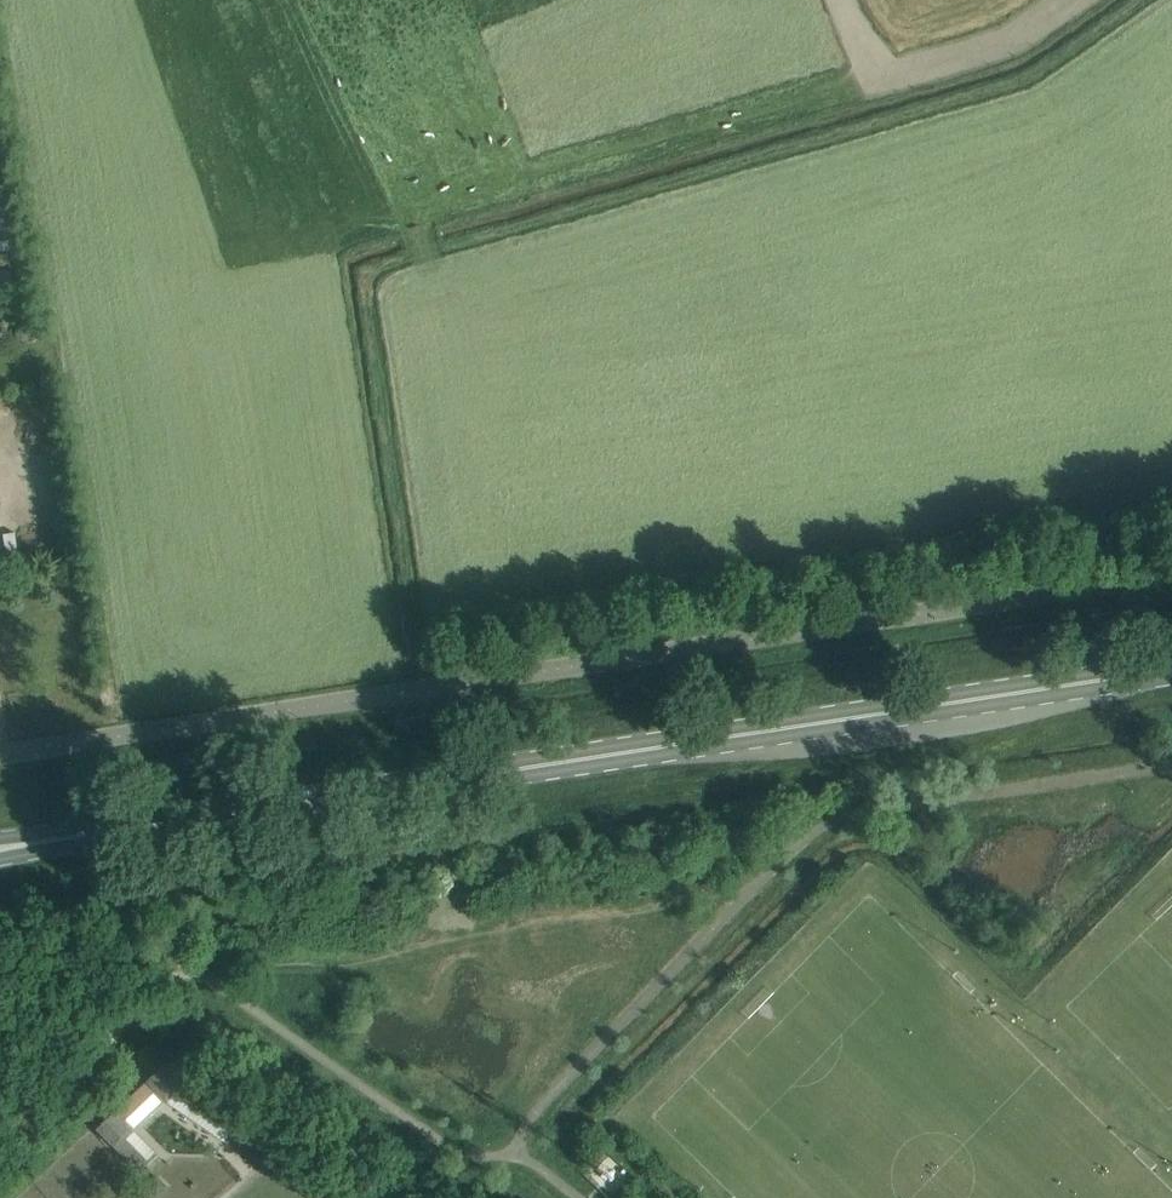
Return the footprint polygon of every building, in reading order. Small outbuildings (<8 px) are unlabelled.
[(33,327),(21,328),(22,341),(34,340),(33,327)] [(181,1083),(182,1082),(164,1064),(146,1082),(163,1100),(181,1083)] [(116,1110),(97,1128),(115,1146),(133,1128),(116,1110)]
